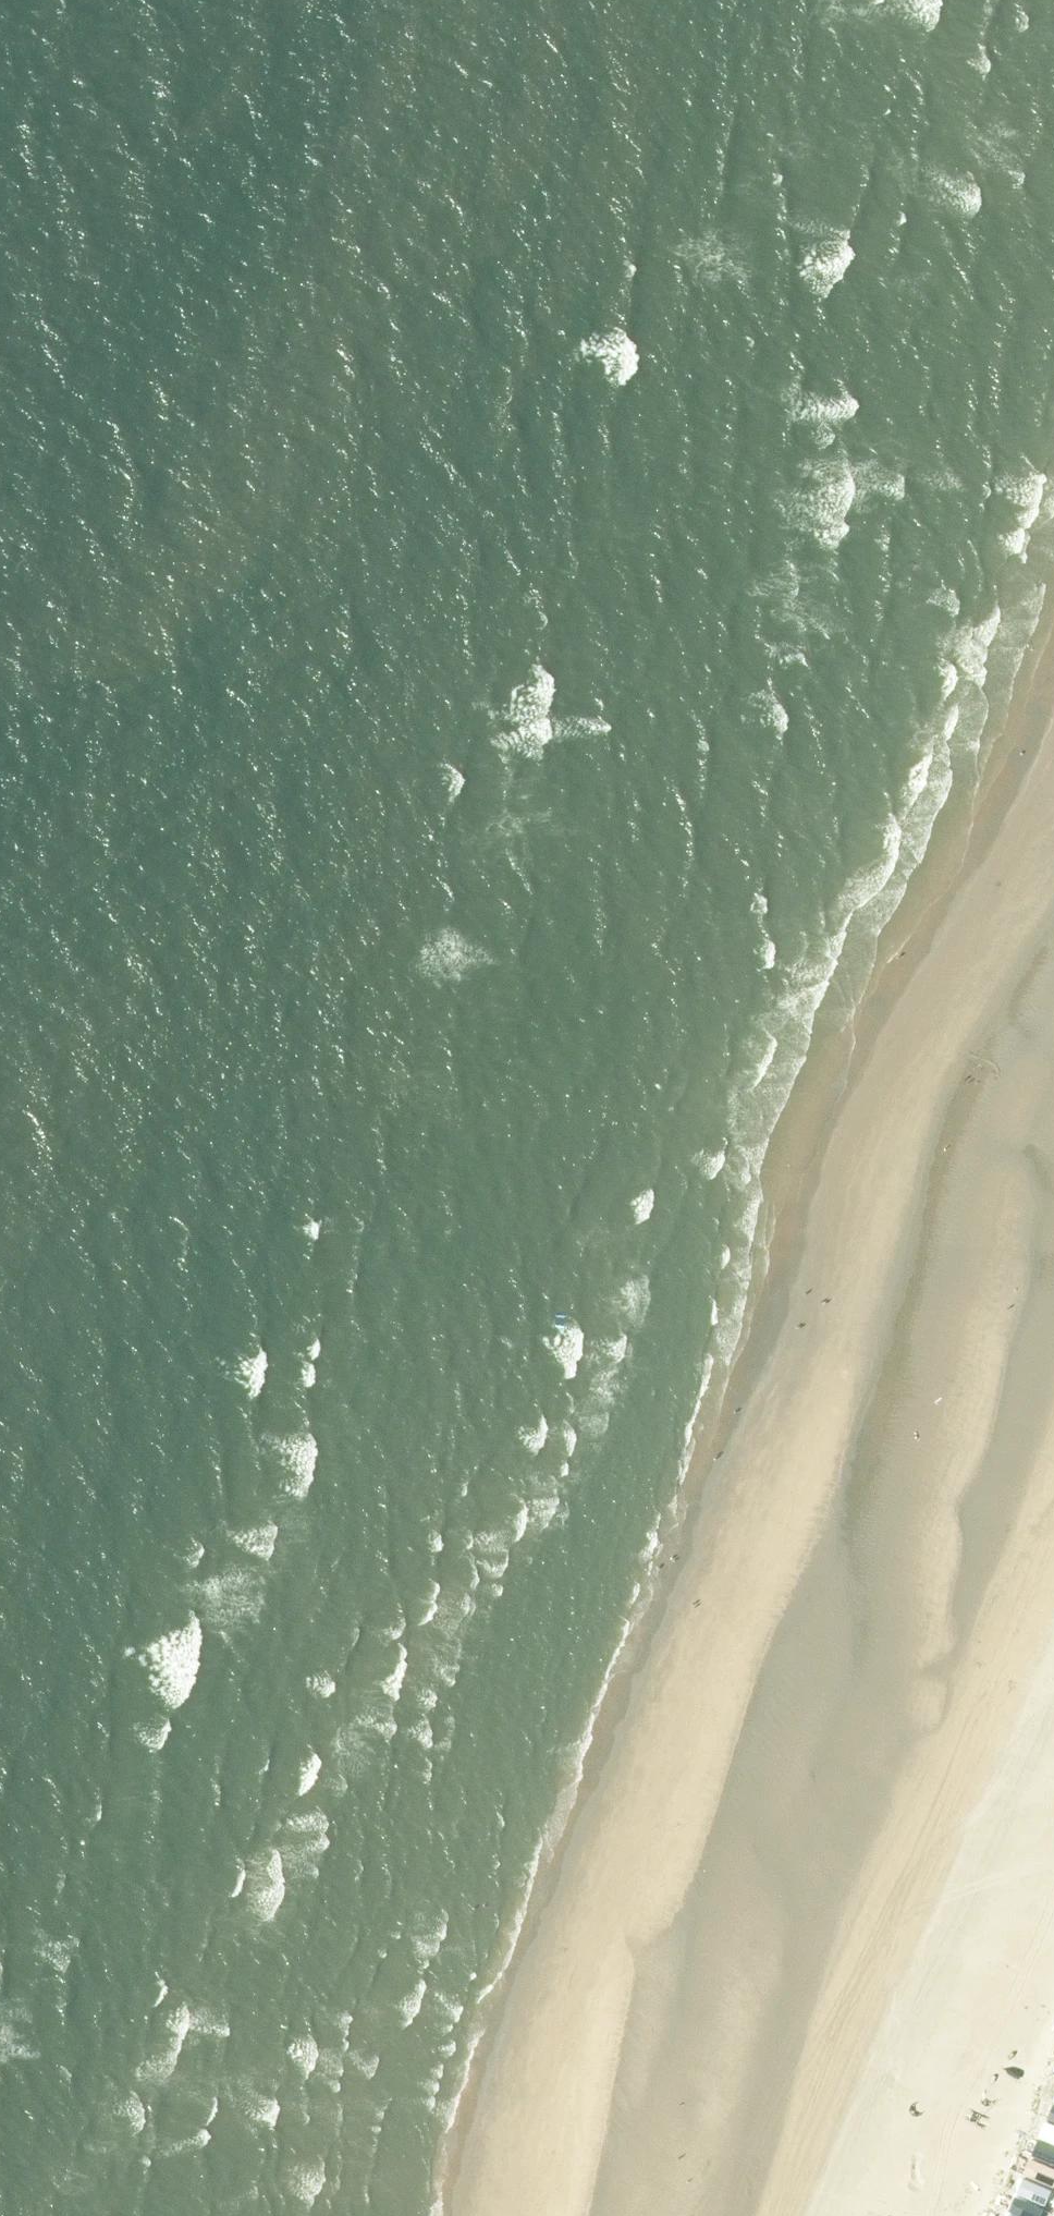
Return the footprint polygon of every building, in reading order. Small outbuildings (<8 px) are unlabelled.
[(1009,2215),(1038,2215),(1052,2172),(1045,2169),(1041,2183),(1022,2177),(1009,2215)]
